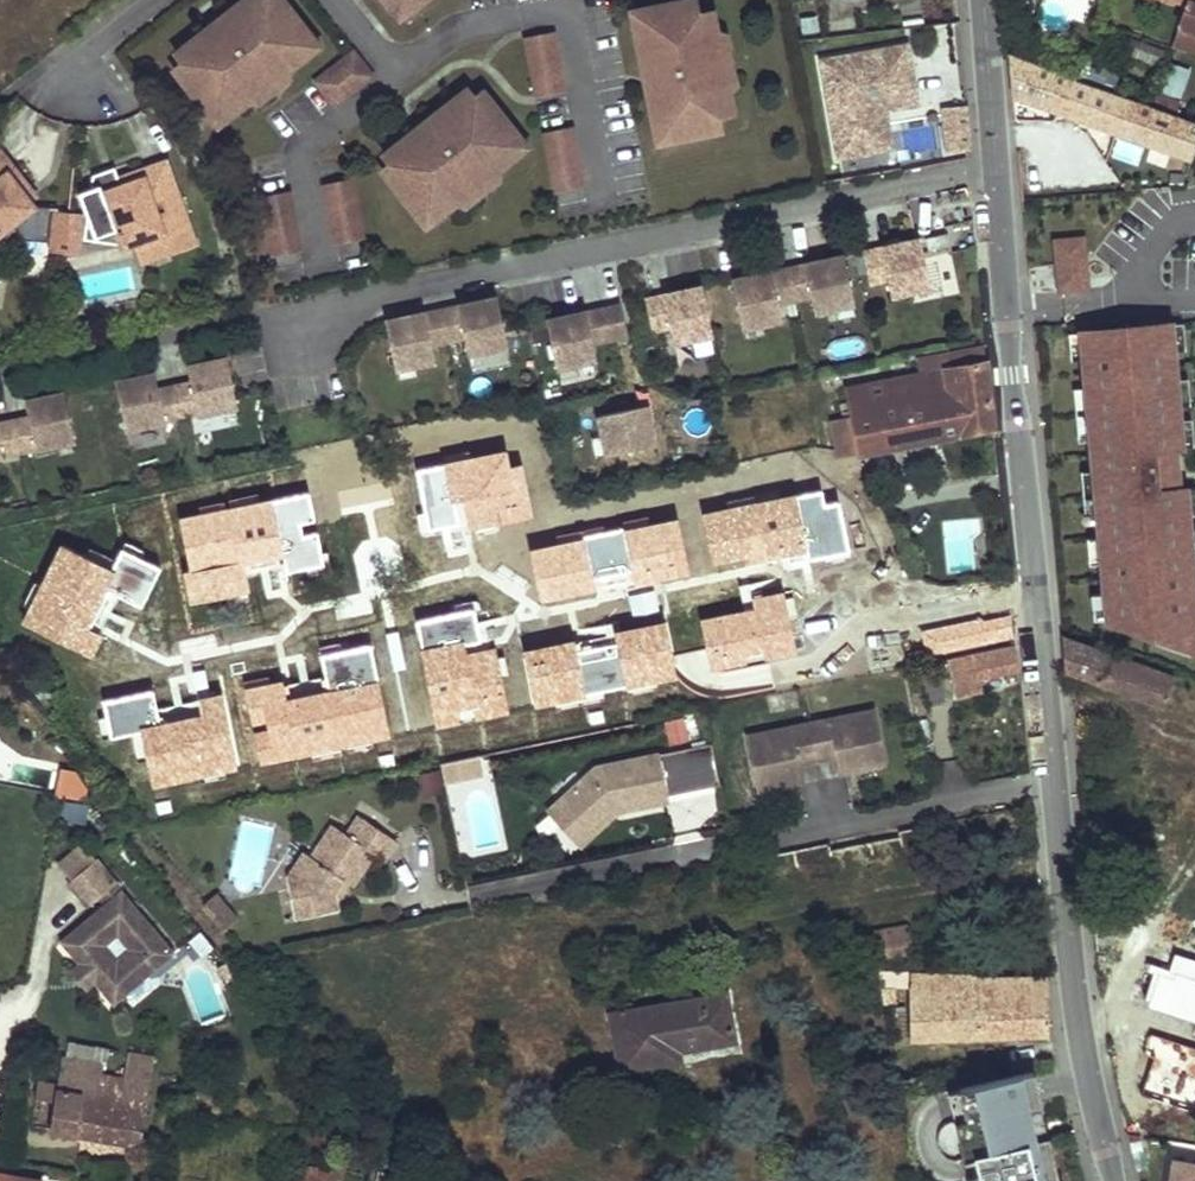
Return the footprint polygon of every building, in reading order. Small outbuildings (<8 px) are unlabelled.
[(283,0),(272,0),(270,2),(269,0),(240,0),(225,11),(252,46),(233,61),(206,27),(174,52),(186,68),(176,75),(208,116),(229,100),(237,110),(249,101),(287,71),(298,62),(290,52),(311,35),(283,0)] [(388,6),(393,1),(404,16),(424,0),(384,0),(388,6)] [(681,0),(680,0),(636,8),(640,27),(633,28),(641,66),(684,57),(689,80),(645,89),(653,127),(659,125),(663,143),(707,134),(704,118),(718,115),(733,112),(729,90),(717,32),(713,10),(697,13),(684,16),(681,0)] [(684,16),(697,13),(695,0),(681,0),(684,16)] [(1187,7),(1176,37),(1194,44),(1194,0),(1168,0),(1187,7)] [(252,46),(225,11),(206,27),(233,61),(252,46)] [(565,90),(553,31),(524,36),(536,96),(565,90)] [(728,36),(717,32),(729,90),(738,83),(728,36)] [(319,46),(311,35),(290,52),(298,62),(319,46)] [(920,105),(909,46),(823,61),(841,158),(873,152),(867,114),(887,111),(920,105)] [(333,105),(371,75),(353,51),(315,81),(333,105)] [(1008,56),(1012,96),(1191,162),(1194,151),(1194,123),(1172,115),(1151,107),(1073,78),(1072,80),(1008,56)] [(684,57),(641,66),(645,89),(689,80),(684,57)] [(1174,99),(1184,71),(1168,65),(1158,92),(1174,99)] [(288,83),(287,71),(249,101),(259,106),(288,83)] [(520,137),(487,96),(478,103),(466,87),(433,114),(460,147),(441,162),(414,128),(382,154),(394,169),(384,176),(416,218),(437,201),(445,212),(457,203),(495,173),(507,163),(498,153),(520,137)] [(1176,102),(1155,94),(1151,107),(1172,115),(1176,102)] [(229,100),(208,116),(217,126),(237,110),(229,100)] [(973,146),(969,103),(943,107),(949,148),(973,146)] [(887,111),(867,114),(873,152),(894,148),(887,111)] [(460,147),(433,114),(414,128),(441,162),(460,147)] [(718,115),(704,118),(707,134),(721,132),(718,115)] [(582,186),(571,126),(543,132),(554,191),(582,186)] [(520,137),(498,153),(507,163),(528,147),(520,137)] [(29,187),(0,151),(0,234),(35,207),(31,202),(23,192),(29,187)] [(169,253),(196,244),(167,162),(118,179),(121,186),(109,190),(103,192),(122,247),(136,242),(162,233),(169,253)] [(497,184),(495,173),(457,203),(468,207),(497,184)] [(320,181),(331,244),(364,239),(354,176),(320,181)] [(118,179),(106,183),(109,190),(121,186),(118,179)] [(37,197),(29,187),(23,192),(31,202),(37,197)] [(302,250),(292,193),(254,199),(264,257),(302,250)] [(445,212),(437,201),(416,218),(425,228),(445,212)] [(49,244),(81,246),(83,212),(51,209),(49,244)] [(169,253),(162,233),(136,242),(144,262),(169,253)] [(947,233),(925,238),(928,251),(949,246),(947,233)] [(1089,234),(1053,238),(1057,293),(1083,291),(1089,234)] [(927,275),(919,239),(898,244),(899,248),(883,252),(882,248),(863,252),(870,283),(888,280),(891,296),(910,291),(930,286),(927,275)] [(823,265),(807,269),(806,265),(770,272),(771,277),(755,280),(754,276),(733,280),(742,328),(762,323),(781,319),(778,304),(812,297),(815,312),(834,308),(853,303),(843,256),(822,261),(823,265)] [(770,272),(754,276),(755,280),(771,277),(770,272)] [(944,295),(939,273),(927,275),(930,286),(910,291),(913,303),(944,295)] [(712,334),(702,286),(681,291),(681,296),(665,299),(664,295),(646,299),(652,331),(670,327),(673,343),(693,338),(712,334)] [(407,317),(386,322),(396,369),(415,365),(435,361),(431,345),(465,338),(469,354),(488,350),(507,345),(496,298),(475,302),(476,307),(460,310),(459,305),(423,313),(424,318),(408,321),(407,317)] [(853,303),(834,308),(837,319),(856,315),(853,303)] [(620,305),(584,313),(585,317),(570,320),(568,316),(547,320),(557,367),(576,363),(596,359),(593,344),(627,336),(620,305)] [(762,323),(742,328),(745,339),(764,335),(762,323)] [(1075,333),(1098,626),(1194,655),(1194,640),(1170,325),(1075,333)] [(715,345),(712,334),(693,338),(695,350),(715,345)] [(510,357),(507,345),(488,350),(490,361),(510,357)] [(912,376),(907,378),(912,402),(955,394),(962,434),(995,428),(987,348),(909,362),(912,376)] [(227,358),(205,363),(206,367),(188,371),(191,382),(158,389),(156,378),(138,382),(137,377),(115,382),(126,429),(145,425),(218,410),(237,405),(227,358)] [(579,375),(576,363),(557,367),(559,379),(579,375)] [(418,377),(415,365),(396,369),(399,381),(418,377)] [(912,402),(907,378),(843,389),(843,391),(837,393),(840,406),(848,405),(849,415),(831,420),(839,458),(962,434),(955,394),(912,402)] [(656,421),(649,388),(635,391),(639,407),(642,407),(646,405),(650,423),(656,421)] [(29,417),(0,423),(0,456),(55,445),(74,440),(63,393),(43,398),(44,401),(26,405),(29,417)] [(239,418),(237,405),(218,410),(220,421),(239,418)] [(650,423),(646,405),(642,407),(645,424),(650,423)] [(645,424),(642,407),(639,407),(599,416),(603,436),(607,455),(654,445),(650,423),(645,424)] [(147,437),(145,425),(126,429),(129,441),(147,437)] [(607,455),(603,436),(591,438),(596,457),(607,455)] [(77,452),(74,440),(55,445),(57,456),(77,452)] [(329,476),(265,490),(279,555),(317,547),(313,527),(355,518),(348,478),(329,482),(329,476)] [(791,598),(772,519),(707,532),(722,603),(768,595),(770,602),(791,598)] [(884,652),(877,624),(847,631),(852,660),(884,652)] [(377,638),(285,657),(295,708),(351,696),(351,692),(349,685),(381,678),(408,673),(400,633),(377,638)] [(1163,710),(1174,679),(1061,638),(1064,674),(1163,710)] [(612,648),(610,639),(587,644),(588,650),(600,647),(600,651),(612,648)] [(1021,669),(1018,644),(948,658),(954,695),(982,689),(981,677),(1021,669)] [(528,707),(620,688),(612,648),(600,651),(600,647),(588,650),(530,662),(531,665),(519,667),(528,707)] [(542,659),(541,654),(517,659),(519,667),(531,665),(530,662),(542,659)] [(928,703),(948,698),(942,676),(922,681),(928,703)] [(381,678),(349,685),(351,692),(383,686),(381,678)] [(845,771),(884,763),(873,710),(747,737),(758,790),(797,781),(802,773),(800,763),(835,756),(837,765),(845,771)] [(669,745),(690,739),(682,713),(661,720),(669,745)] [(500,718),(506,748),(525,744),(519,715),(500,718)] [(498,717),(463,724),(470,758),(481,755),(504,750),(498,717)] [(463,724),(433,730),(440,764),(443,763),(458,760),(470,758),(463,724)] [(669,794),(721,782),(712,739),(596,764),(566,792),(571,829),(587,827),(615,802),(621,801),(623,809),(669,800),(669,794)] [(470,758),(458,760),(462,778),(485,773),(481,755),(470,758)] [(458,760),(443,763),(446,781),(462,778),(458,760)] [(59,771),(57,796),(85,798),(87,773),(59,771)] [(617,811),(623,809),(621,801),(615,802),(587,827),(571,829),(566,792),(547,809),(580,845),(617,811)] [(383,861),(396,841),(359,816),(347,835),(333,825),(311,857),(304,853),(289,877),(294,906),(313,902),(315,913),(337,909),(333,892),(342,880),(352,886),(373,854),(383,861)] [(930,863),(922,825),(901,829),(902,835),(832,850),(832,843),(767,856),(766,858),(748,863),(751,877),(769,874),(774,895),(930,863)] [(68,876),(87,858),(76,846),(57,863),(68,876)] [(69,881),(69,886),(87,906),(99,896),(105,903),(59,942),(78,964),(94,982),(113,1004),(174,952),(94,859),(69,881)] [(69,886),(53,898),(72,919),(87,906),(69,886)] [(236,919),(215,894),(202,905),(224,930),(236,919)] [(313,902),(294,906),(296,917),(315,913),(313,902)] [(906,926),(874,932),(879,958),(911,952),(906,926)] [(94,982),(78,964),(70,972),(85,990),(94,982)] [(236,976),(228,965),(218,971),(226,983),(236,976)] [(1050,1032),(1049,974),(980,974),(980,973),(879,971),(881,987),(895,987),(910,987),(912,1035),(1050,1032)] [(895,999),(895,987),(881,987),(883,1000),(895,999)] [(734,1041),(725,995),(636,1010),(634,1004),(623,1005),(623,1013),(611,1014),(619,1070),(681,1059),(681,1050),(734,1041)] [(147,1088),(152,1058),(129,1054),(126,1069),(124,1069),(121,1083),(147,1088)] [(104,1064),(62,1056),(60,1071),(101,1079),(104,1064)] [(1039,1067),(947,1089),(954,1119),(1034,1099),(1043,1134),(1054,1131),(1039,1067)] [(136,1144),(147,1088),(121,1083),(101,1079),(60,1071),(57,1085),(33,1081),(31,1090),(36,1092),(35,1097),(53,1102),(49,1129),(136,1144)] [(1054,1131),(1043,1134),(1034,1099),(954,1119),(957,1136),(969,1134),(977,1170),(966,1172),(967,1180),(1066,1180),(1054,1131)] [(969,1134),(957,1136),(966,1172),(977,1170),(969,1134)] [(1170,1163),(1167,1180),(1194,1180),(1194,1167),(1170,1163)] [(292,1180),(317,1180),(319,1169),(295,1166),(292,1180)] [(336,1172),(319,1169),(317,1180),(334,1180),(336,1172)]
